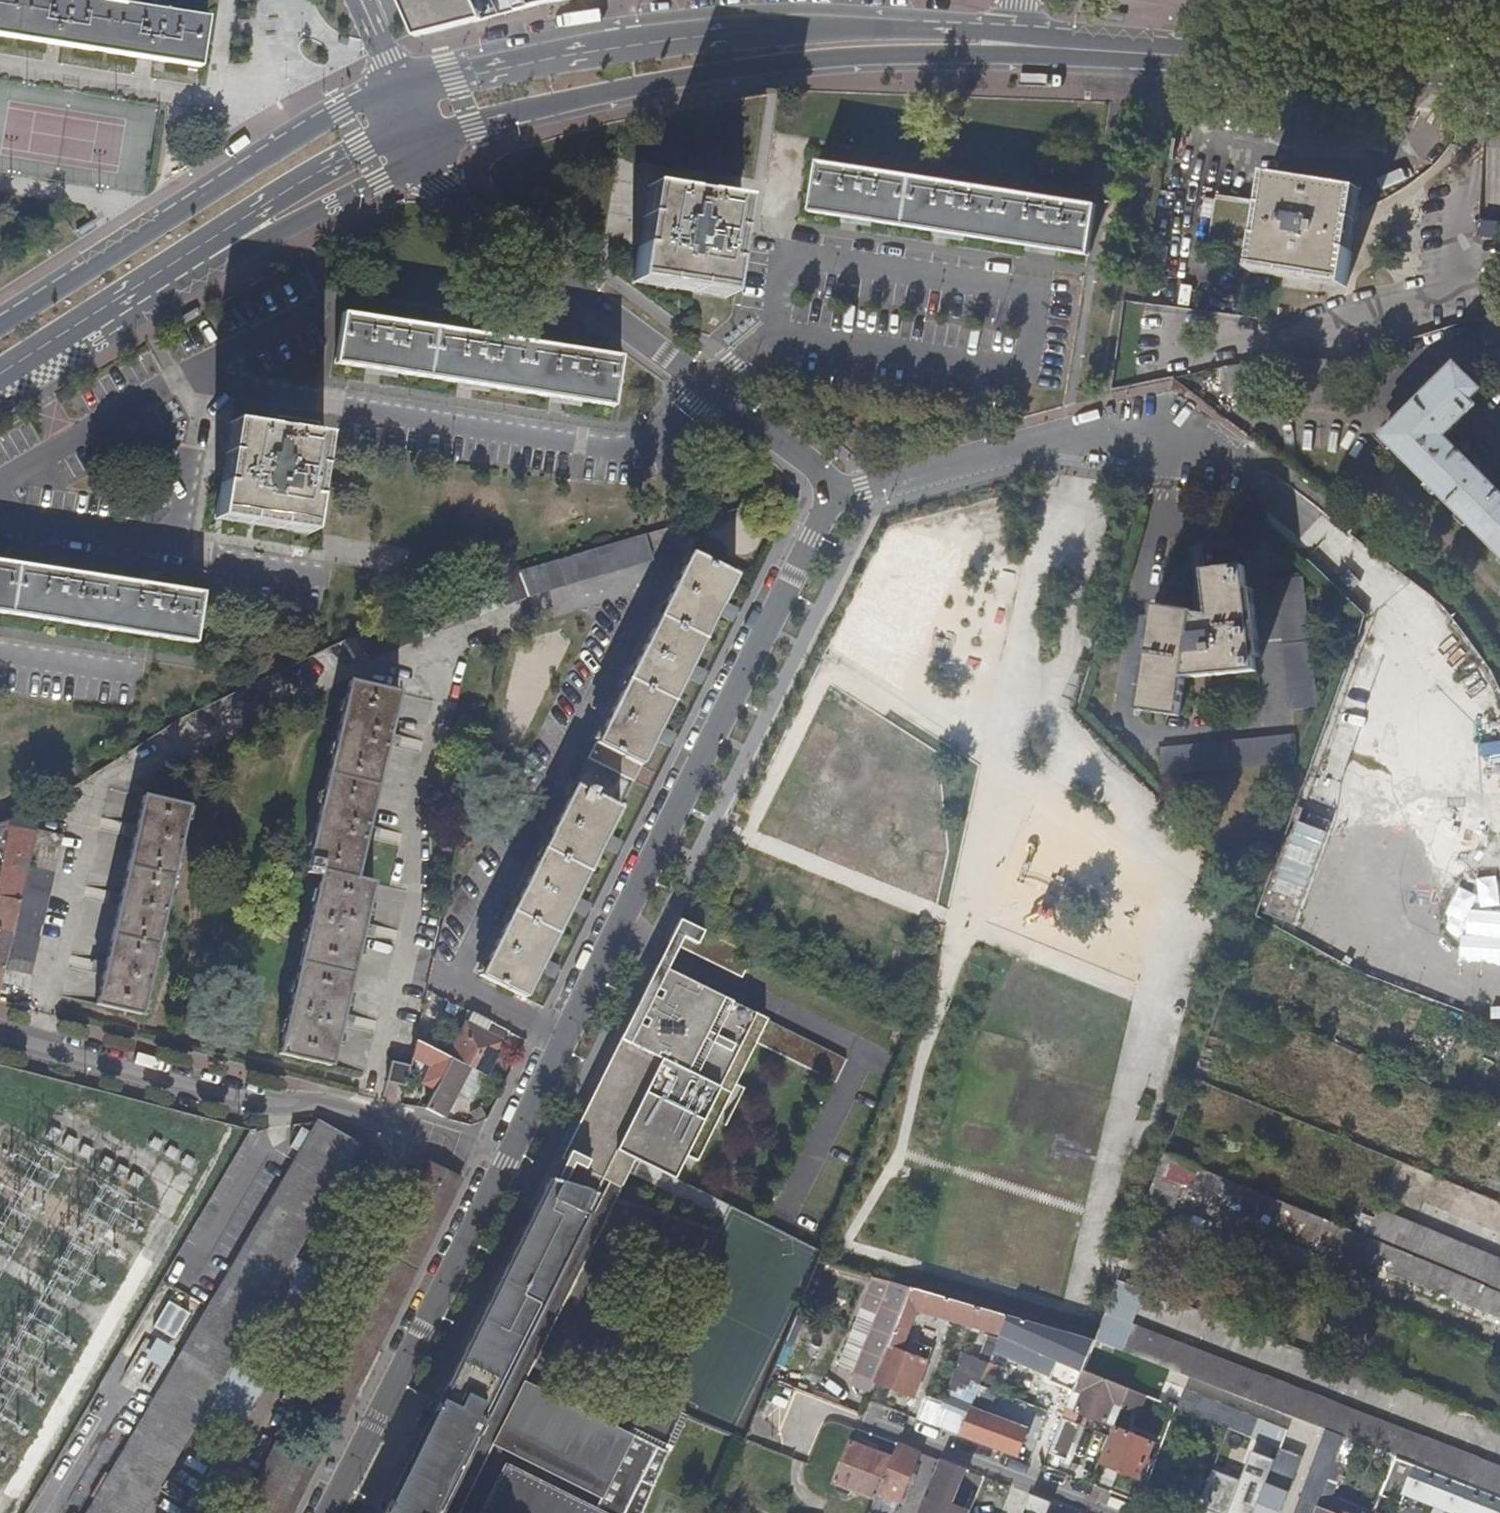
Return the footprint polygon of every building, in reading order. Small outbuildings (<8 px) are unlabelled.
[(199,67),(206,18),(91,0),(0,0),(0,36),(199,67)] [(417,38),(440,32),(531,8),(536,7),(567,0),(401,0),(417,38)] [(817,161),(809,210),(851,217),(944,232),(1040,248),(1088,255),(1097,207),(817,161)] [(1213,203),(1205,251),(1253,261),(1250,276),(1343,293),(1360,194),(1266,178),(1260,211),(1213,203)] [(641,229),(633,282),(725,297),(742,199),(648,185),(641,229)] [(343,313),(335,362),(376,369),(467,383),(558,397),(613,406),(621,356),(343,313)] [(1381,435),(1499,554),(1499,490),(1444,435),(1475,406),(1469,400),(1480,389),(1454,364),(1381,435)] [(225,466),(216,520),(310,534),(324,437),(231,422),(225,466)] [(651,559),(642,532),(591,548),(521,569),(515,572),(526,598),(651,559)] [(686,553),(478,977),(524,1000),(537,972),(548,978),(554,966),(543,961),(568,912),(580,917),(585,904),(574,899),(599,849),(610,854),(616,842),(605,836),(652,741),(663,746),(669,733),(659,727),(683,678),(694,683),(700,670),(690,665),(714,616),(724,621),(731,608),(721,603),(733,576),(686,553)] [(198,642),(205,593),(152,585),(60,570),(0,560),(0,612),(198,642)] [(1156,607),(1140,711),(1179,718),(1186,679),(1256,672),(1245,567),(1205,571),(1209,617),(1195,614),(1195,612),(1156,607)] [(416,611),(358,633),(368,659),(526,598),(515,572),(416,611)] [(1303,578),(1276,580),(1290,709),(1318,707),(1303,578)] [(317,878),(276,1056),(329,1068),(371,885),(354,881),(398,695),(348,683),(304,869),(306,870),(305,876),(317,878)] [(1291,735),(1159,748),(1162,774),(1294,760),(1291,735)] [(140,798),(93,1006),(139,1016),(185,807),(140,798)] [(9,828),(15,824),(29,814),(38,808),(0,823),(0,833),(9,828)] [(31,841),(34,829),(38,808),(29,814),(30,833),(31,841)] [(1,866),(0,871),(0,898),(18,900),(31,841),(30,833),(29,814),(15,824),(9,828),(0,833),(0,863),(1,866)] [(1264,914),(1295,925),(1327,830),(1296,820),(1264,914)] [(4,967),(1,982),(27,988),(60,835),(34,829),(31,841),(18,900),(11,934),(4,967)] [(11,934),(18,900),(0,898),(0,931),(11,934)] [(676,922),(670,935),(733,965),(739,952),(676,922)] [(4,967),(11,934),(0,931),(0,966),(4,967)] [(1492,968),(1499,985),(1499,984),(1499,965),(1492,968)] [(653,968),(621,1033),(669,1057),(600,1197),(614,1202),(633,1163),(673,1183),(743,1040),(836,1085),(848,1063),(751,1016),(740,1039),(679,1009),(689,986),(702,992),(703,991),(653,968)] [(483,1076),(506,1031),(471,1014),(448,1059),(467,1068),(483,1076)] [(621,1033),(547,1181),(568,1188),(594,1196),(600,1197),(669,1057),(621,1033)] [(408,1067),(407,1073),(421,1081),(420,1084),(433,1090),(448,1059),(414,1042),(408,1067)] [(433,1090),(426,1106),(444,1114),(449,1103),(455,1092),(467,1068),(448,1059),(433,1090)] [(407,1073),(408,1067),(390,1063),(386,1074),(383,1073),(380,1082),(403,1088),(407,1073)] [(483,1076),(467,1068),(455,1092),(467,1098),(471,1100),(483,1076)] [(455,1092),(449,1103),(461,1109),(467,1098),(455,1092)] [(300,1244),(352,1154),(378,1168),(383,1156),(357,1147),(318,1123),(311,1135),(302,1130),(291,1149),(300,1154),(90,1512),(142,1512),(197,1419),(241,1344),(246,1336),(269,1349),(316,1272),(314,1271),(292,1259),(300,1244)] [(1142,1211),(1170,1222),(1182,1190),(1499,1320),(1499,1292),(1486,1286),(1401,1252),(1387,1246),(1163,1154),(1142,1211)] [(412,1267),(456,1179),(427,1165),(383,1252),(412,1267)] [(1490,1198),(1499,1203),(1499,1175),(1490,1198)] [(547,1181),(437,1401),(428,1402),(424,1411),(428,1419),(421,1434),(413,1449),(404,1451),(399,1461),(404,1468),(389,1498),(380,1499),(376,1508),(379,1512),(440,1512),(438,1512),(469,1449),(485,1457),(498,1431),(483,1424),(594,1196),(568,1188),(547,1181)] [(1497,1262),(1497,1260),(1398,1219),(1387,1246),(1401,1252),(1402,1249),(1487,1284),(1486,1286),(1499,1292),(1499,1263),(1497,1262)] [(765,1233),(756,1231),(752,1243),(762,1245),(765,1233)] [(322,1257),(300,1244),(292,1259),(314,1271),(322,1257)] [(1401,1252),(1486,1286),(1487,1284),(1402,1249),(1401,1252)] [(1116,1280),(1104,1313),(1132,1324),(1144,1290),(1116,1280)] [(911,1290),(892,1284),(853,1375),(873,1383),(911,1290)] [(911,1290),(873,1383),(914,1399),(931,1347),(918,1341),(911,1357),(899,1352),(915,1311),(940,1319),(939,1323),(944,1324),(945,1320),(1000,1335),(1007,1317),(911,1290)] [(167,1300),(152,1327),(173,1339),(188,1312),(167,1300)] [(1093,1342),(1101,1345),(1325,1431),(1341,1437),(1352,1441),(1392,1456),(1499,1498),(1499,1466),(1132,1324),(1104,1313),(1103,1315),(1100,1323),(1093,1342)] [(1007,1317),(1000,1335),(1001,1336),(1056,1362),(1048,1383),(1072,1393),(1073,1389),(1080,1371),(1093,1342),(1007,1317)] [(146,1399),(170,1346),(148,1335),(123,1388),(146,1399)] [(924,1401),(916,1421),(938,1429),(944,1409),(966,1418),(970,1409),(995,1347),(986,1342),(978,1361),(971,1357),(962,1376),(956,1373),(942,1408),(924,1401)] [(241,1344),(197,1419),(232,1438),(276,1364),(241,1344)] [(1080,1371),(1073,1389),(1083,1392),(1075,1413),(1104,1424),(1112,1404),(1121,1407),(1128,1390),(1080,1371)] [(1026,1431),(970,1409),(966,1418),(958,1437),(1016,1459),(1026,1431)] [(1076,1421),(1062,1415),(1061,1420),(1074,1425),(1076,1421)] [(1255,1419),(1248,1437),(1278,1449),(1285,1431),(1255,1419)] [(1074,1425),(1061,1420),(1054,1436),(1055,1436),(1046,1458),(1058,1462),(1066,1439),(1068,1440),(1074,1425)] [(1114,1429),(1100,1464),(1137,1479),(1143,1464),(1148,1466),(1150,1461),(1145,1459),(1151,1444),(1114,1429)] [(1325,1431),(1296,1512),(1313,1512),(1325,1481),(1329,1470),(1341,1437),(1325,1431)] [(669,1456),(627,1434),(593,1497),(597,1500),(592,1510),(502,1466),(479,1512),(643,1512),(669,1456)] [(1352,1441),(1341,1437),(1329,1470),(1339,1474),(1352,1441)] [(867,1450),(849,1444),(833,1483),(876,1500),(892,1460),(874,1453),(876,1449),(869,1446),(867,1450)] [(898,1445),(892,1460),(876,1500),(871,1512),(872,1512),(895,1512),(919,1453),(898,1445)] [(1274,1462),(1252,1454),(1241,1484),(1212,1473),(1198,1510),(1205,1512),(1254,1512),(1274,1462)] [(1254,1512),(1280,1512),(1288,1493),(1285,1492),(1294,1468),(1281,1464),(1283,1458),(1276,1455),(1274,1462),(1254,1512)] [(1392,1456),(1376,1497),(1398,1506),(1402,1497),(1445,1512),(1499,1512),(1499,1498),(1392,1456)] [(940,1461),(931,1458),(929,1465),(936,1468),(940,1461)] [(940,1461),(936,1468),(924,1500),(944,1508),(944,1506),(960,1469),(940,1461)] [(960,1469),(944,1506),(960,1512),(969,1512),(971,1507),(975,1498),(983,1477),(960,1469)] [(1329,1470),(1325,1481),(1336,1484),(1339,1474),(1329,1470)] [(256,1477),(249,1473),(229,1512),(237,1512),(256,1477)] [(257,1477),(256,1477),(237,1512),(239,1512),(257,1477)] [(1313,1512),(1332,1512),(1326,1511),(1336,1484),(1325,1481),(1313,1512)] [(1030,1496),(1023,1512),(1047,1512),(1051,1503),(1030,1496)] [(1004,1510),(975,1498),(971,1507),(969,1512),(1002,1512),(1004,1510)] [(918,1512),(960,1512),(944,1506),(944,1508),(924,1500),(918,1512)]
